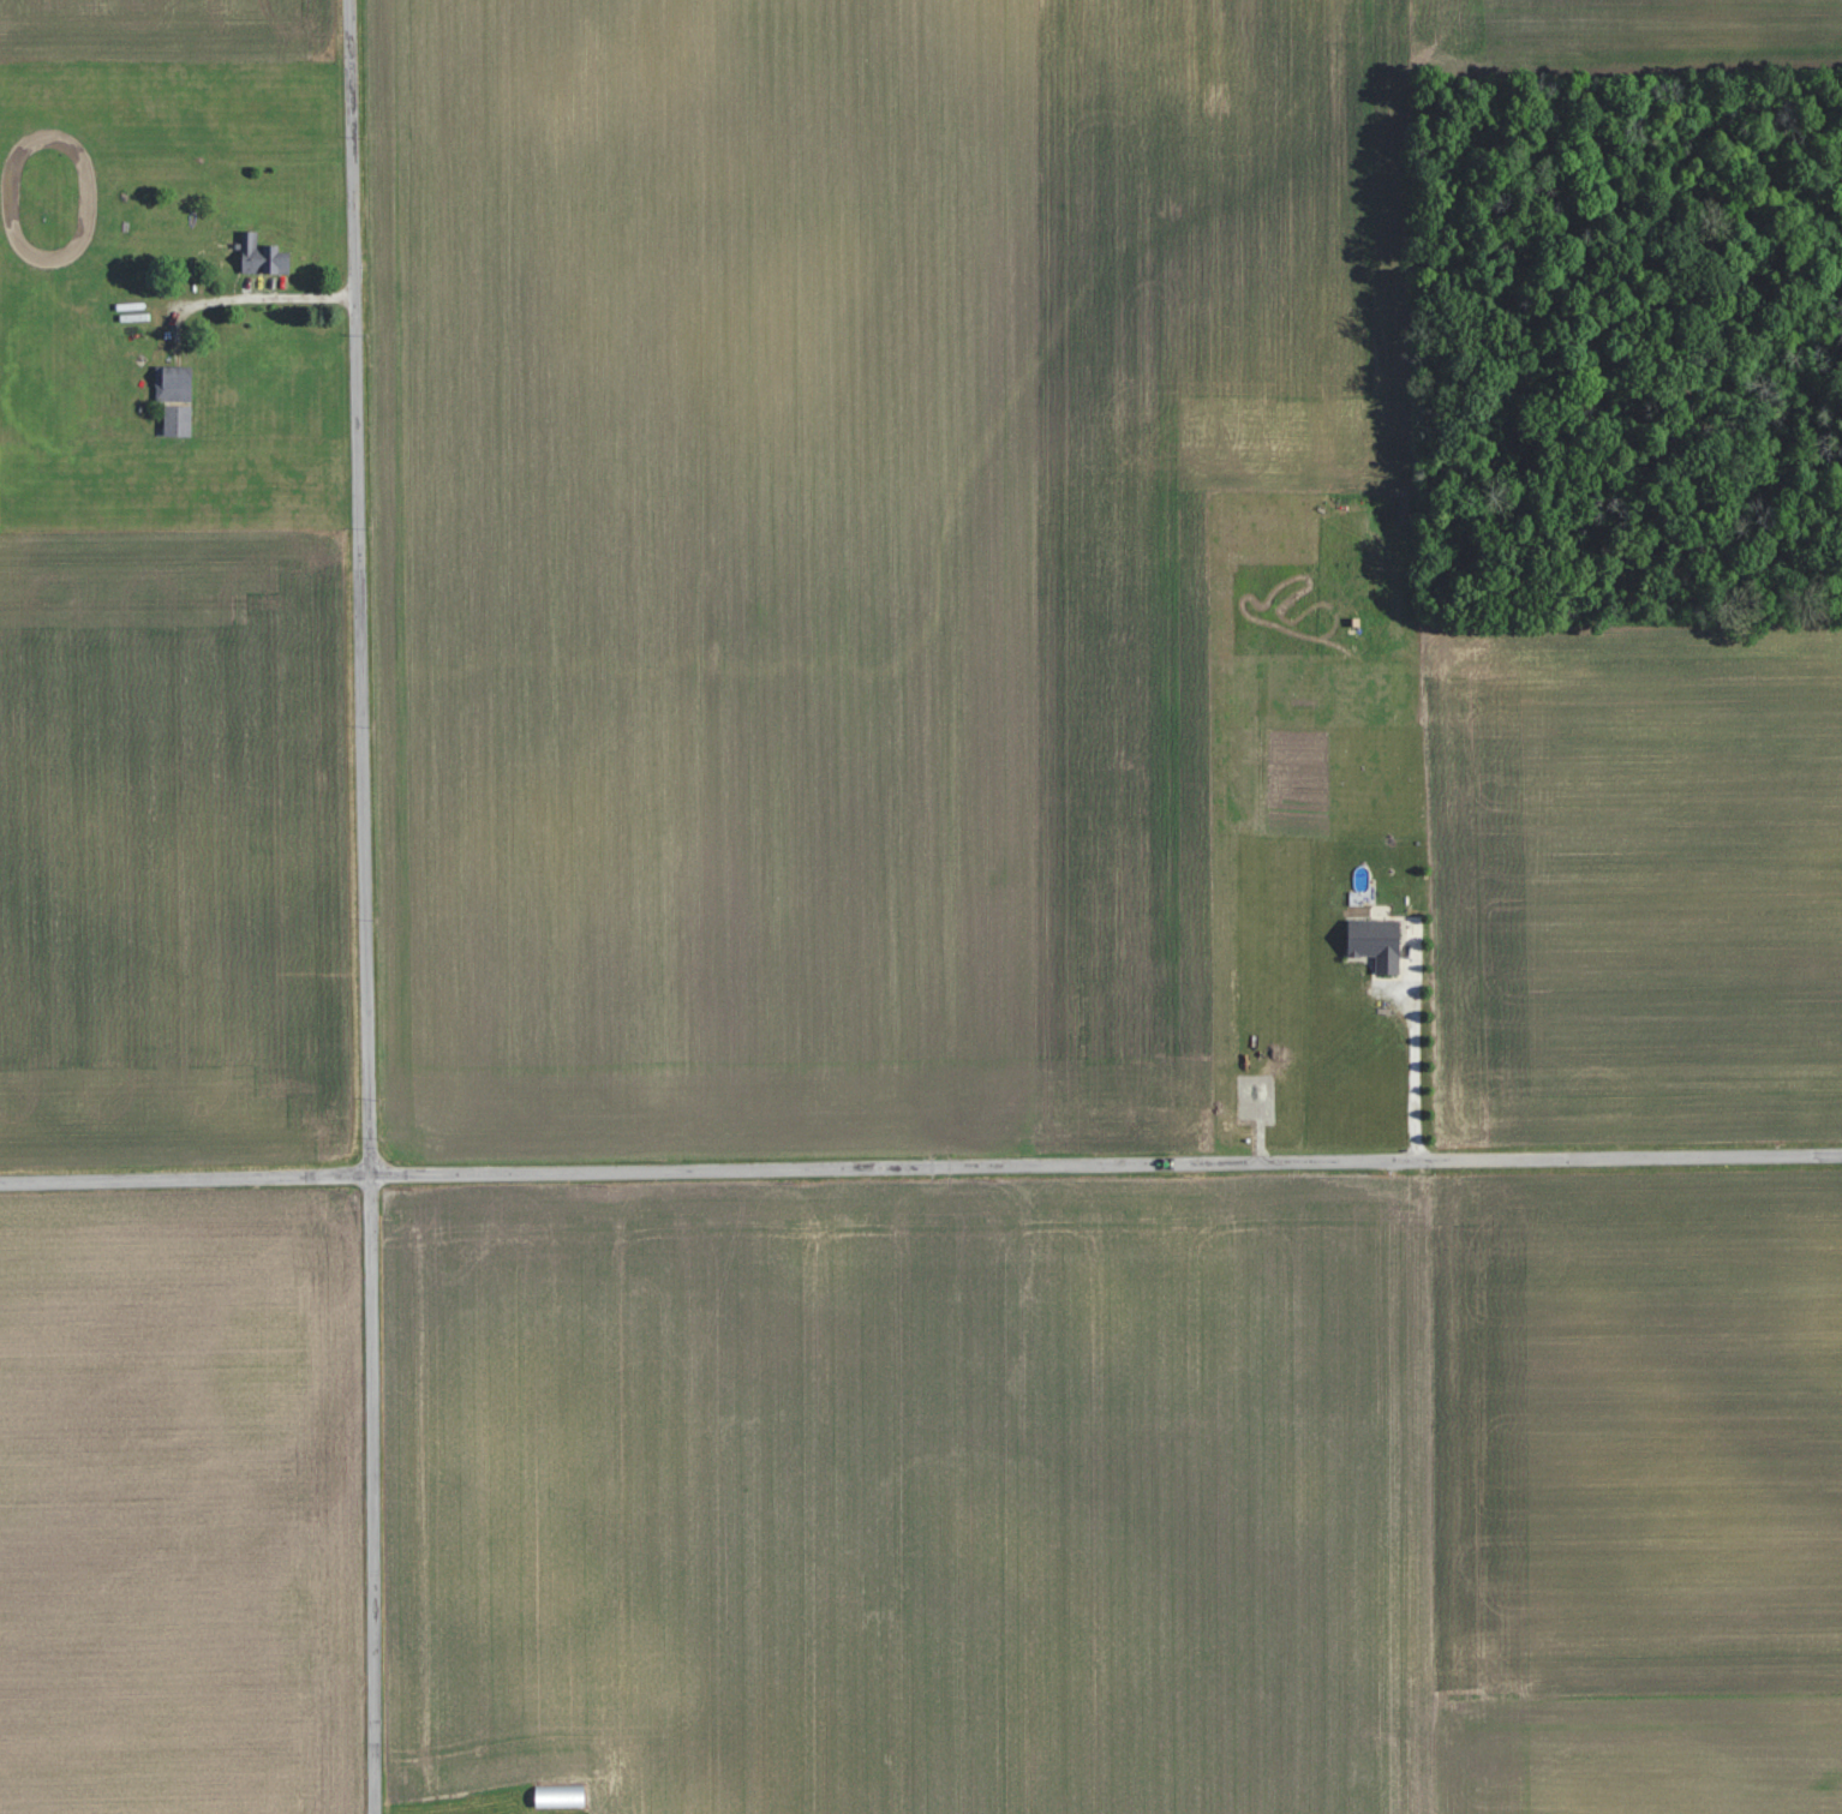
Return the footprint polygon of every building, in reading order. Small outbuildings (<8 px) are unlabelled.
[(274,253),(274,243),(241,243),(241,272),(286,272),(287,253),(274,253)] [(1374,957),(1374,975),(1398,975),(1398,919),(1346,919),(1346,957),(1374,957)] [(582,1785),(533,1785),(533,1807),(582,1807),(582,1785)]
